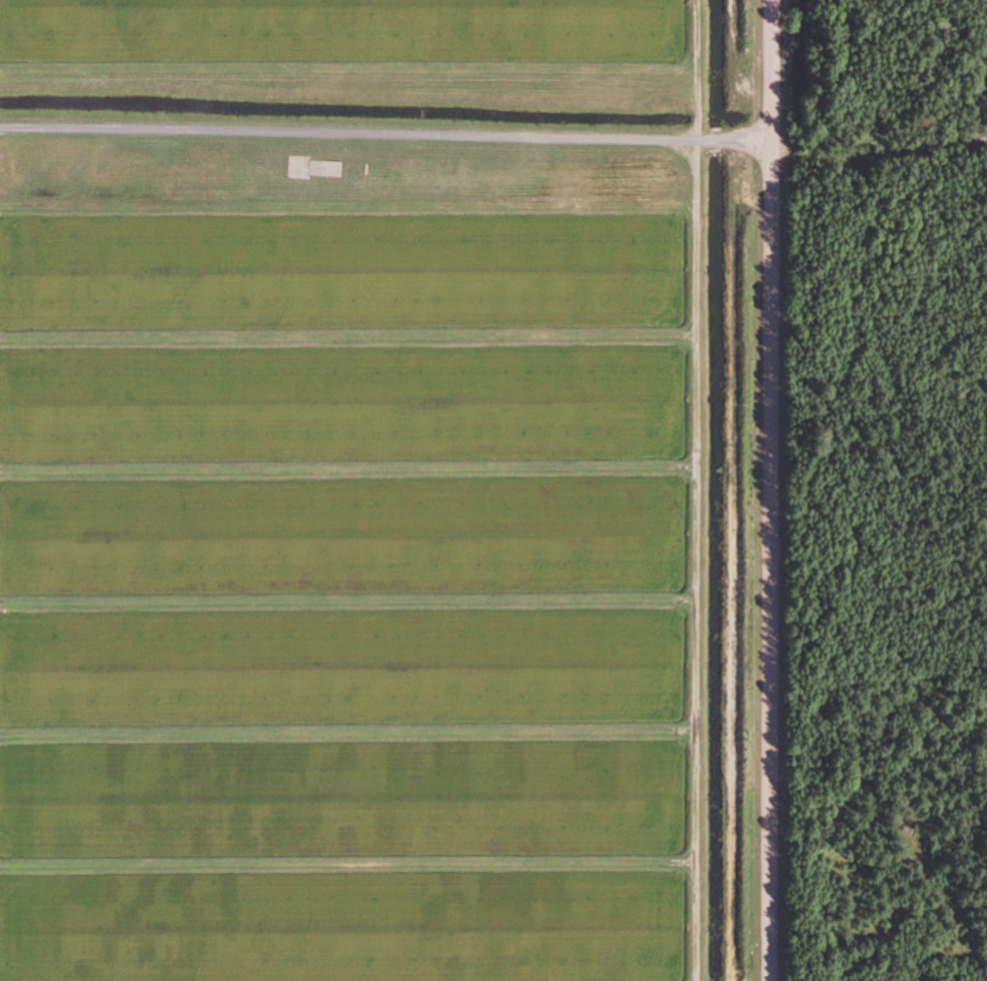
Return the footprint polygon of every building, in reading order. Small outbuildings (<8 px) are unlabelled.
[(343,178),(344,160),(290,159),(290,177),(343,178)]
